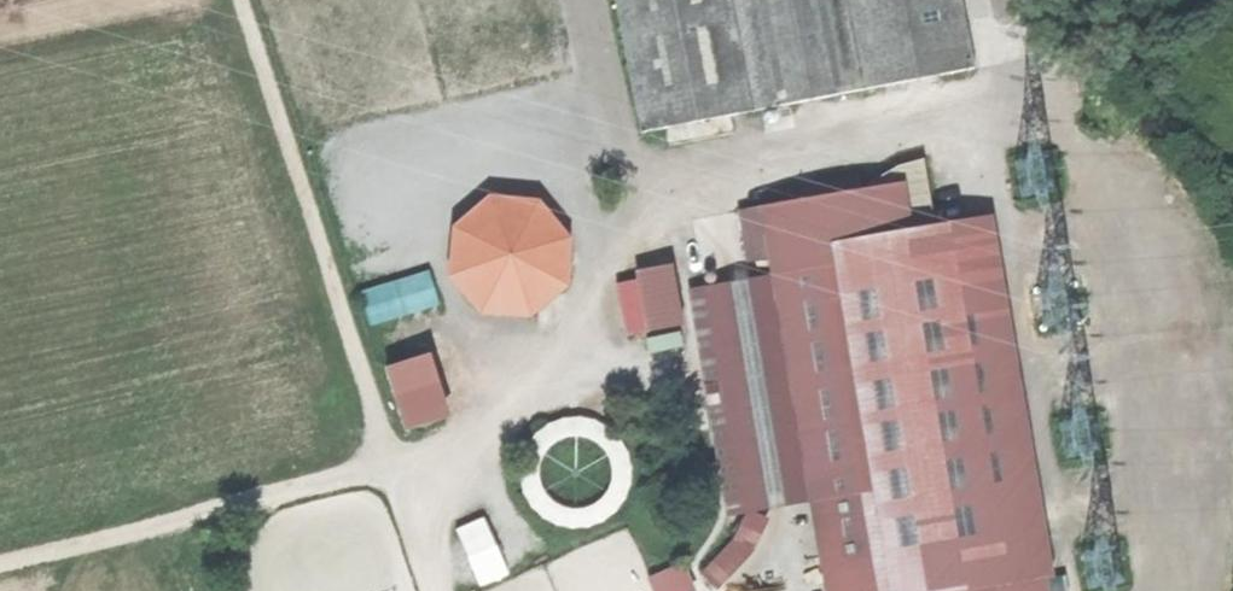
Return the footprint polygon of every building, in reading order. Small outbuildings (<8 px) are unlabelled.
[(307,46),(405,12),(400,0),(339,0),(296,15),(307,46)] [(648,131),(979,65),(967,0),(622,0),(648,131)] [(520,5),(488,12),(495,43),(526,37),(520,5)] [(876,187),(768,205),(834,590),(954,590),(954,589),(995,582),(996,590),(1048,590),(986,217),(941,224),(933,178),(929,156),(913,161),(894,170),(876,187)] [(626,335),(686,323),(674,263),(614,275),(626,335)] [(434,266),(361,289),(372,324),(445,302),(434,266)] [(377,370),(398,438),(444,424),(423,356),(377,370)] [(759,508),(701,570),(719,586),(776,524),(759,508)] [(485,516),(456,527),(478,584),(507,574),(485,516)] [(647,576),(654,590),(692,590),(696,589),(682,560),(647,576)]
